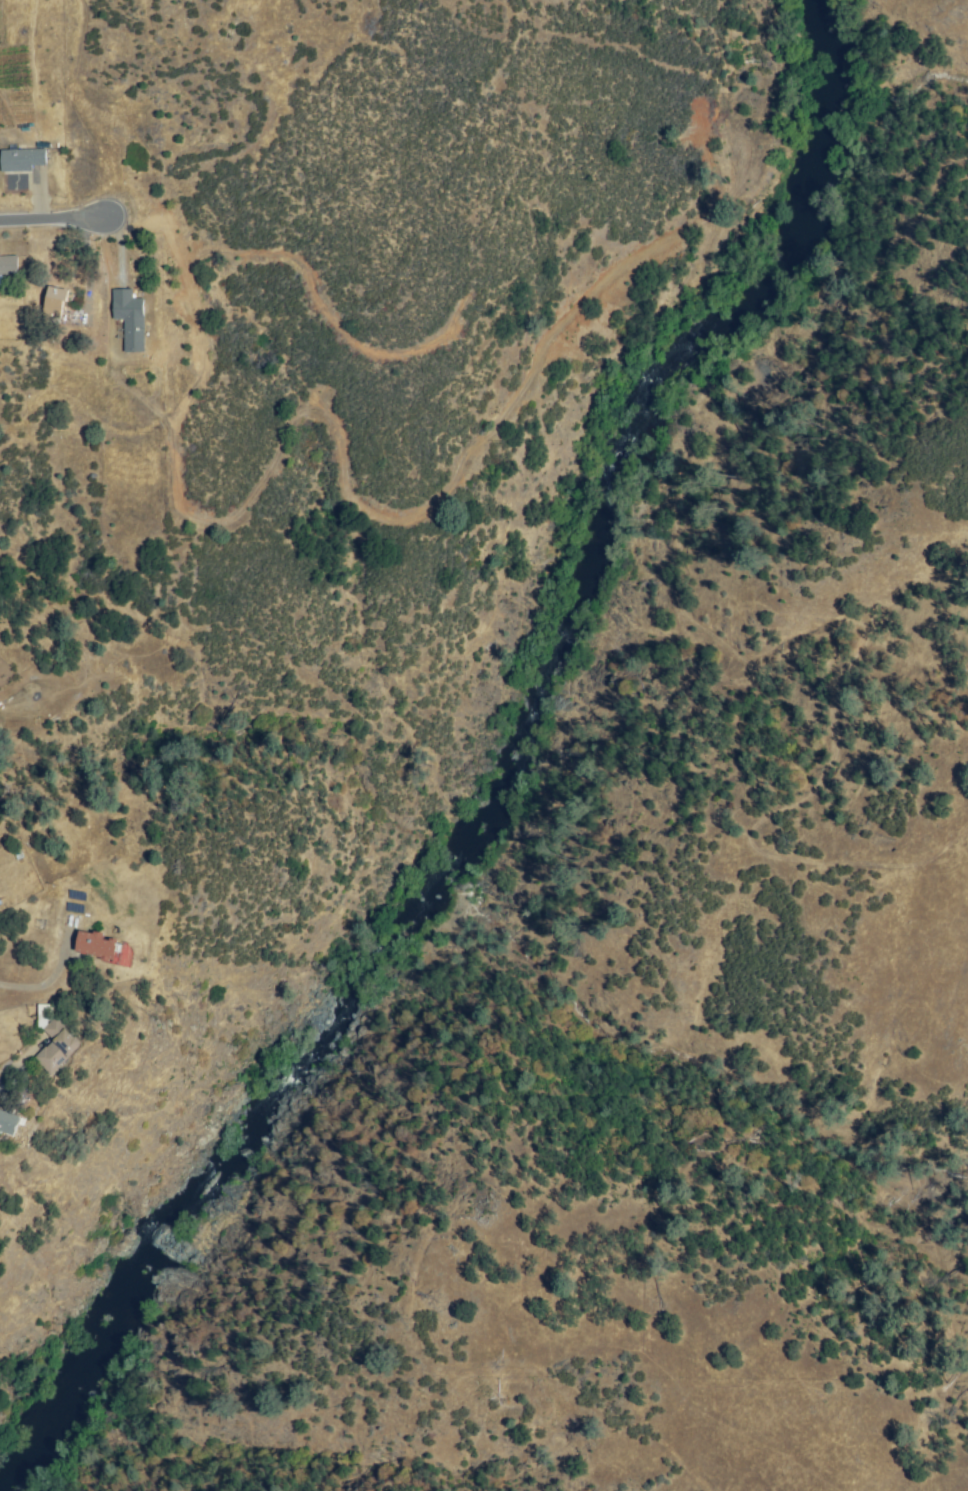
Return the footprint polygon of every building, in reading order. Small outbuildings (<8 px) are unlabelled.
[(46,166),(4,170),(2,154),(45,150),(46,166)] [(18,273),(0,274),(0,257),(17,256),(18,273)] [(69,294),(59,325),(43,320),(53,289),(69,294)] [(114,292),(132,292),(133,302),(142,301),(144,351),(127,352),(126,318),(115,319),(114,292)] [(84,931),(124,949),(117,964),(78,947),(84,931)] [(56,1037),(47,1029),(55,1019),(84,1045),(68,1064),(65,1062),(54,1073),(37,1058),(56,1037)] [(235,1061),(227,1062),(225,1045),(234,1044),(235,1061)] [(17,1136),(0,1130),(0,1112),(23,1120),(17,1136)]
